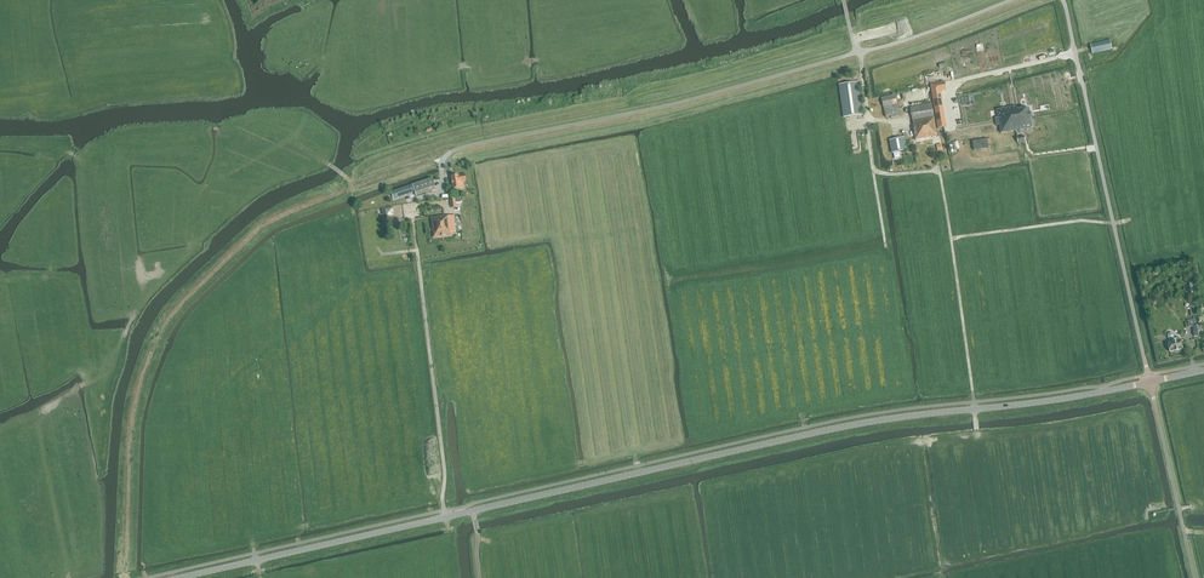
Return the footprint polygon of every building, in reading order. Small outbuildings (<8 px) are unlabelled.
[(899,19),(901,26),(909,24),(908,17),(899,19)] [(1112,49),(1110,40),(1090,44),(1092,53),(1112,49)] [(859,82),(838,85),(843,118),(862,115),(859,89),(860,89),(859,82)] [(945,82),(931,84),(938,128),(946,126),(942,99),(940,99),(939,92),(941,91),(946,90),(945,82)] [(881,98),(886,117),(891,116),(891,118),(901,115),(895,94),(881,98)] [(932,104),(915,107),(910,108),(912,121),(934,117),(932,104)] [(1016,106),(997,110),(998,118),(995,119),(996,126),(1000,125),(1001,133),(1016,131),(1016,133),(1021,132),(1020,130),(1032,128),(1029,108),(1020,110),(1020,111),(1017,111),(1016,106)] [(914,126),(913,127),(916,139),(937,136),(934,118),(913,121),(914,126)] [(907,150),(904,137),(889,140),(892,153),(907,150)] [(987,139),(972,141),(973,146),(974,150),(988,148),(987,139)] [(451,176),(453,189),(464,187),(463,181),(466,181),(465,175),(459,176),(459,175),(451,176)] [(394,191),(395,192),(389,194),(390,196),(388,197),(389,200),(396,197),(397,198),(415,192),(417,196),(436,190),(432,178),(413,185),(394,191)] [(393,207),(385,208),(386,216),(394,215),(393,207)] [(433,238),(440,237),(439,230),(442,230),(441,226),(448,225),(448,223),(447,223),(446,215),(431,218),(433,238)] [(456,232),(454,215),(448,216),(448,215),(446,215),(447,223),(448,223),(448,225),(441,226),(442,230),(439,230),(440,237),(452,236),(451,233),(456,232)] [(1193,326),(1193,327),(1194,336),(1201,335),(1200,325),(1196,326),(1193,326)] [(1170,342),(1168,342),(1170,352),(1182,349),(1180,340),(1179,340),(1178,337),(1173,339),(1173,337),(1173,336),(1173,334),(1171,333),(1169,333),(1168,335),(1168,337),(1169,338),(1170,342)]
